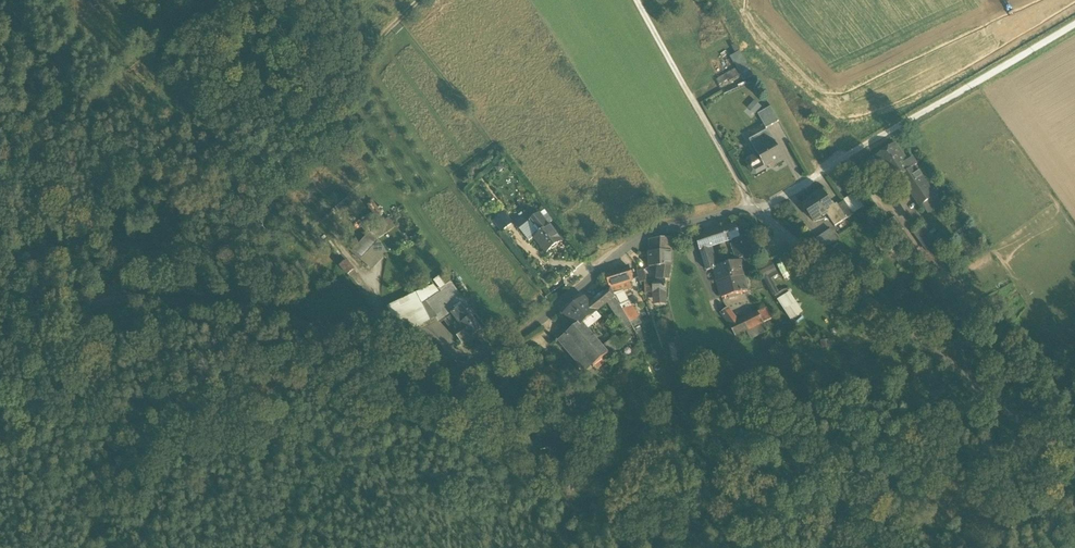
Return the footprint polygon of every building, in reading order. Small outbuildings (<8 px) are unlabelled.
[(753,77),(739,52),(730,58),(736,69),(740,75),(744,82),(753,77)] [(729,82),(740,75),(736,69),(725,76),(728,81),(729,82)] [(716,81),(719,86),(728,81),(725,76),(716,81)] [(762,108),(754,102),(748,109),(755,115),(762,108)] [(758,116),(766,130),(779,123),(771,109),(758,116)] [(751,139),(759,134),(755,128),(747,133),(751,139)] [(749,142),(755,153),(774,142),(767,132),(749,142)] [(755,153),(759,160),(765,169),(766,168),(774,163),(783,158),(774,142),(755,153)] [(892,183),(901,176),(915,166),(916,165),(912,159),(907,162),(902,156),(895,145),(875,158),(892,183)] [(766,170),(766,168),(765,169),(759,160),(750,165),(749,169),(752,175),(756,176),(766,170)] [(935,196),(915,166),(901,176),(905,181),(921,206),(922,206),(935,196)] [(901,176),(892,183),(896,187),(902,183),(905,181),(901,176)] [(905,181),(902,183),(919,207),(921,206),(905,181)] [(812,224),(826,215),(823,211),(830,206),(821,192),(814,196),(815,199),(802,207),(812,224)] [(844,201),(844,202),(852,215),(863,207),(854,194),(844,201)] [(922,206),(927,214),(941,204),(935,196),(922,206)] [(840,212),(845,221),(853,216),(852,215),(844,202),(837,207),(840,212)] [(826,215),(828,219),(840,212),(837,207),(836,206),(833,208),(830,206),(823,211),(826,215)] [(514,224),(519,230),(528,223),(539,214),(534,208),(514,224)] [(545,211),(539,215),(544,221),(545,220),(546,222),(545,222),(548,226),(553,222),(545,211)] [(845,221),(840,212),(828,219),(834,228),(845,221)] [(539,214),(528,223),(538,235),(533,239),(545,254),(562,242),(549,226),(549,227),(548,226),(545,222),(546,222),(545,220),(544,221),(539,215),(539,214)] [(494,222),(502,232),(513,225),(506,216),(501,220),(500,218),(494,222)] [(892,235),(893,236),(901,231),(893,219),(885,224),(886,226),(887,227),(888,229),(889,230),(890,232),(891,233),(892,235)] [(382,226),(387,234),(395,228),(390,221),(382,226)] [(529,243),(533,239),(538,235),(528,223),(519,230),(529,243)] [(696,236),(700,251),(731,240),(738,237),(733,223),(696,236)] [(913,234),(928,255),(939,247),(933,239),(923,226),(913,234)] [(888,230),(872,227),(870,239),(885,242),(888,230)] [(815,241),(822,251),(837,240),(830,231),(815,241)] [(944,232),(933,239),(939,247),(941,250),(952,243),(944,232)] [(352,255),(373,273),(388,255),(379,243),(371,235),(352,255)] [(731,240),(738,261),(747,258),(740,237),(738,237),(731,240)] [(650,253),(664,253),(664,252),(672,252),(672,238),(671,239),(671,238),(650,240),(650,253)] [(664,268),(671,268),(672,252),(664,252),(664,253),(650,253),(648,253),(648,267),(663,268),(664,268)] [(702,258),(706,273),(714,270),(712,255),(711,255),(702,258)] [(908,263),(911,268),(922,261),(918,256),(911,261),(908,263)] [(346,262),(339,269),(348,278),(355,272),(346,262)] [(718,284),(720,283),(743,277),(744,277),(740,263),(714,270),(718,284)] [(778,277),(771,263),(757,270),(773,299),(775,298),(779,296),(771,281),(778,277)] [(610,289),(610,290),(629,283),(632,282),(629,268),(606,275),(610,289)] [(660,279),(660,281),(667,281),(670,281),(671,268),(664,268),(663,268),(662,279),(660,279)] [(637,272),(639,281),(646,280),(645,275),(643,271),(637,272)] [(447,289),(450,287),(453,285),(445,275),(439,279),(447,289)] [(748,293),(743,277),(720,283),(725,299),(748,293)] [(447,289),(439,279),(434,284),(441,294),(447,289)] [(668,306),(667,281),(660,281),(649,281),(647,281),(647,296),(649,295),(653,295),(654,306),(668,306)] [(612,295),(613,296),(622,294),(632,291),(630,285),(629,285),(629,283),(610,290),(612,295)] [(406,330),(409,336),(420,330),(436,322),(441,328),(445,324),(466,307),(460,299),(459,299),(450,287),(447,289),(441,294),(439,295),(434,288),(396,306),(388,310),(399,333),(406,330)] [(608,305),(625,333),(630,339),(636,336),(632,329),(623,313),(615,300),(613,296),(612,295),(610,290),(602,296),(596,301),(593,304),(597,309),(594,312),(596,315),(600,312),(608,305)] [(785,292),(779,296),(775,298),(777,303),(788,296),(785,292)] [(615,300),(623,313),(631,308),(622,294),(613,296),(615,300)] [(788,296),(777,303),(791,324),(803,316),(789,295),(788,296)] [(576,330),(577,331),(582,327),(596,315),(594,312),(597,309),(593,304),(590,307),(584,300),(565,316),(576,330)] [(453,334),(463,348),(482,333),(472,320),(475,318),(466,307),(445,324),(453,334)] [(623,313),(632,329),(641,325),(631,308),(623,313)] [(760,314),(765,325),(773,321),(768,310),(760,314)] [(723,317),(733,328),(739,324),(740,323),(730,311),(723,317)] [(739,325),(739,324),(733,328),(732,329),(737,339),(746,334),(748,333),(749,334),(765,325),(760,314),(739,325)] [(582,327),(587,333),(602,321),(596,315),(582,327)] [(636,336),(644,333),(641,325),(632,329),(636,336)] [(769,334),(765,325),(749,334),(748,333),(746,334),(751,343),(769,334)] [(593,371),(608,359),(603,352),(587,333),(582,327),(577,331),(576,330),(559,344),(581,371),(588,365),(593,371)] [(631,341),(630,339),(625,333),(603,352),(608,359),(631,341)] [(636,337),(638,342),(647,339),(644,333),(636,336),(636,337)] [(649,344),(647,339),(638,342),(640,347),(649,344)] [(588,365),(581,371),(586,376),(593,371),(588,365)]
